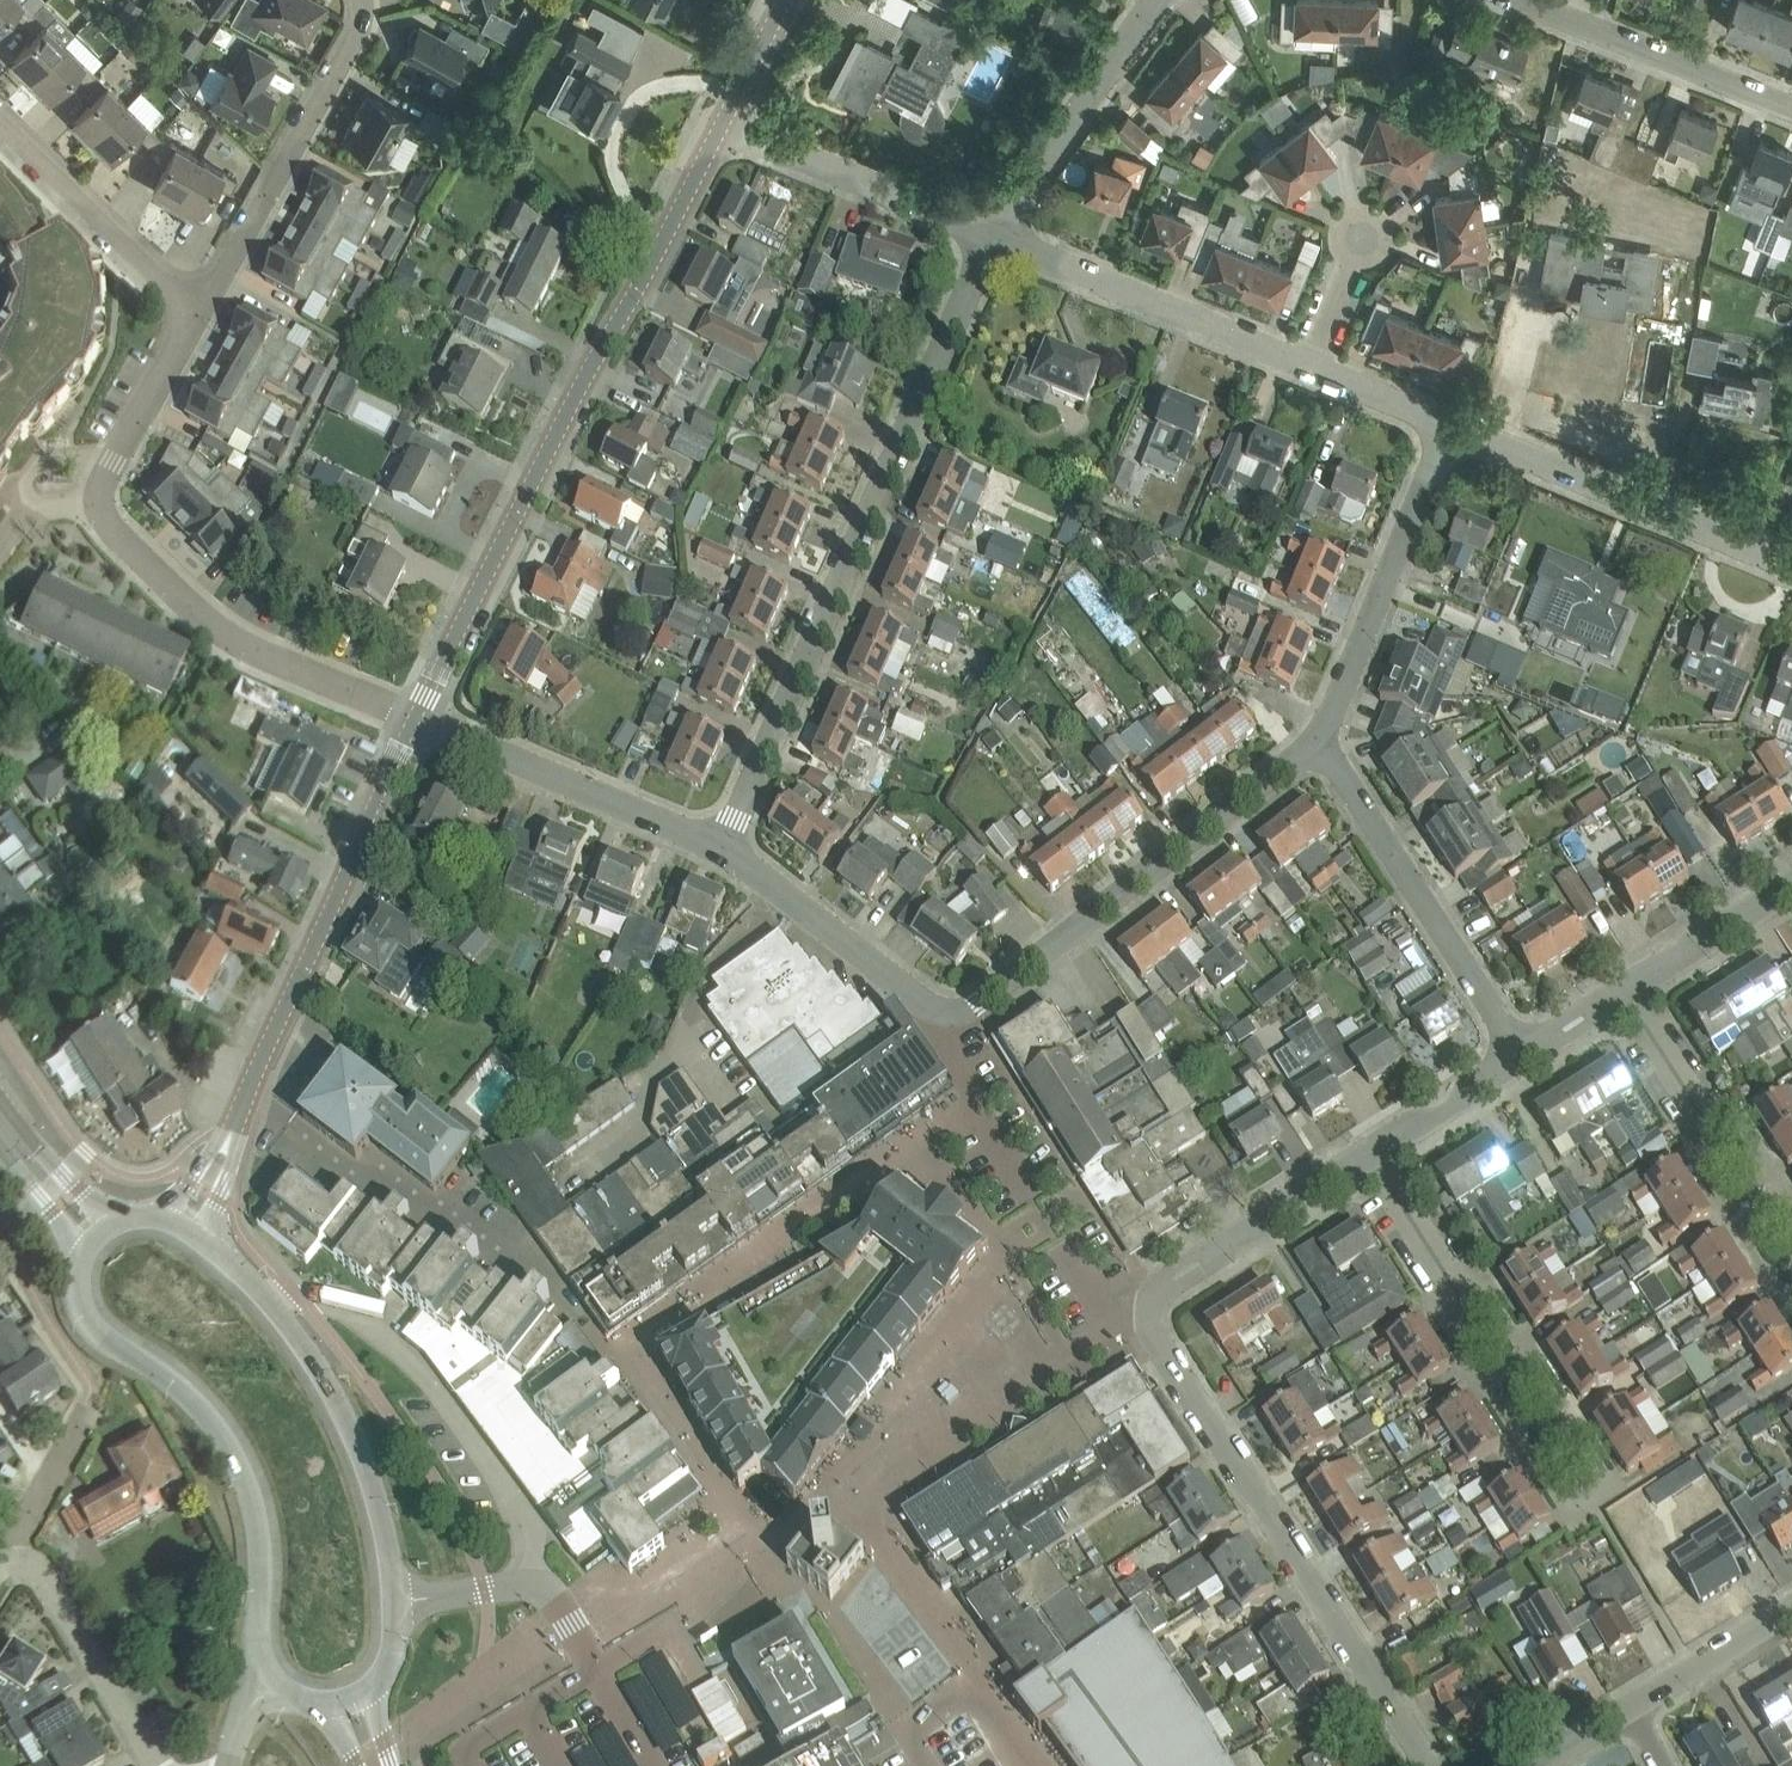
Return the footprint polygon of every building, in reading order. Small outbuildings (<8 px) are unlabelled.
[(11,13),(14,9),(17,13),(14,16),(22,24),(25,21),(35,11),(24,0),(0,0),(0,21),(11,13)] [(89,16),(99,6),(93,0),(86,0),(84,2),(84,11),(89,16)] [(142,7),(132,0),(128,0),(116,19),(129,27),(142,7)] [(220,13),(230,0),(202,0),(220,13)] [(248,30),(253,20),(273,31),(278,22),(306,37),(323,5),(314,0),(242,0),(231,21),(248,30)] [(666,9),(671,0),(649,0),(666,9)] [(890,17),(903,24),(915,1),(914,0),(871,0),(869,6),(890,17)] [(1297,39),(1296,44),(1337,46),(1337,31),(1339,0),(1298,0),(1298,8),(1282,7),(1281,38),(1297,39)] [(1393,44),(1394,12),(1379,12),(1379,0),(1339,0),(1337,31),(1357,31),(1356,42),(1393,44)] [(1760,40),(1764,29),(1774,5),(1761,0),(1738,0),(1728,27),(1760,40)] [(44,1),(35,11),(25,21),(37,32),(33,35),(14,60),(31,76),(39,68),(66,41),(47,23),(56,13),(44,1)] [(1091,26),(1046,3),(1039,17),(1084,40),(1091,26)] [(994,19),(991,5),(977,9),(980,22),(994,19)] [(1790,12),(1774,5),(1764,29),(1760,40),(1791,52),(1791,49),(1791,6),(1790,12)] [(516,19),(492,7),(482,27),(520,47),(535,19),(520,11),(516,19)] [(865,106),(882,75),(891,79),(883,94),(907,106),(905,109),(905,114),(905,121),(906,123),(908,127),(910,130),(913,132),(916,134),(919,135),(923,136),(926,135),(929,135),(932,134),(935,132),(938,129),(941,126),(943,122),(944,118),(943,114),(942,111),(941,107),(939,105),(936,101),(933,99),(970,29),(947,17),(943,24),(914,9),(905,26),(926,37),(911,66),(863,41),(863,42),(859,40),(834,88),(838,90),(837,92),(865,106)] [(1501,65),(1519,72),(1528,47),(1485,30),(1484,32),(1460,22),(1449,49),(1473,59),(1499,69),(1501,65)] [(403,54),(449,79),(465,50),(481,58),(489,43),(460,27),(452,42),(420,24),(418,28),(415,26),(408,38),(411,40),(403,54)] [(579,26),(568,45),(580,51),(570,70),(580,75),(575,84),(581,88),(571,106),(584,113),(579,123),(597,132),(601,125),(602,125),(620,91),(585,70),(592,57),(596,60),(606,41),(579,26)] [(1235,59),(1246,47),(1222,27),(1212,38),(1203,30),(1176,61),(1201,83),(1227,52),(1235,59)] [(120,29),(111,38),(119,46),(128,37),(120,29)] [(1433,80),(1441,57),(1450,34),(1436,29),(1430,46),(1423,43),(1418,57),(1426,61),(1421,75),(1433,80)] [(193,56),(205,40),(195,33),(183,49),(193,56)] [(142,51),(130,39),(121,48),(133,60),(142,51)] [(31,76),(48,93),(72,73),(76,70),(87,81),(96,72),(105,63),(93,52),(85,60),(66,41),(39,68),(31,76)] [(274,95),(267,91),(259,86),(262,81),(264,82),(276,61),(249,46),(234,72),(229,70),(212,102),(256,126),(260,119),(264,119),(272,106),(270,102),(274,95)] [(1149,91),(1158,99),(1159,100),(1149,111),(1172,131),(1182,120),(1175,113),(1201,83),(1176,61),(1149,91)] [(180,82),(193,91),(202,77),(189,68),(180,82)] [(1624,135),(1631,117),(1613,110),(1624,84),(1587,69),(1575,100),(1598,109),(1592,123),(1602,127),(1590,156),(1612,165),(1624,135)] [(76,121),(92,137),(101,129),(127,102),(96,72),(87,81),(98,92),(95,96),(76,121)] [(1339,78),(1324,81),(1324,90),(1331,95),(1341,94),(1339,78)] [(181,103),(189,95),(179,85),(171,93),(181,103)] [(129,100),(150,123),(164,110),(143,87),(129,100)] [(362,149),(375,157),(376,154),(386,159),(409,117),(367,94),(358,110),(357,109),(352,118),(353,119),(344,136),(363,147),(362,149)] [(1345,108),(1347,128),(1351,129),(1361,103),(1350,99),(1346,108),(1345,108)] [(92,137),(109,154),(134,134),(137,131),(152,146),(160,135),(127,102),(101,129),(92,137)] [(448,140),(458,122),(429,106),(419,124),(448,140)] [(1683,144),(1706,153),(1718,122),(1682,107),(1669,138),(1671,139),(1665,153),(1677,157),(1683,144)] [(1333,117),(1344,130),(1347,128),(1345,108),(1333,117)] [(1409,123),(1380,111),(1370,137),(1363,152),(1391,163),(1390,165),(1391,165),(1397,153),(1409,123)] [(1117,128),(1139,148),(1152,133),(1130,113),(1117,128)] [(1338,156),(1328,142),(1310,121),(1286,139),(1306,165),(1313,175),(1314,174),(1315,175),(1318,173),(1317,172),(1338,156)] [(1558,137),(1561,123),(1548,121),(1545,135),(1558,137)] [(1397,153),(1391,165),(1393,166),(1394,165),(1421,176),(1427,161),(1450,170),(1466,158),(1475,151),(1438,135),(1409,123),(1397,153)] [(155,188),(176,200),(182,190),(200,157),(160,135),(152,146),(170,155),(167,160),(155,188)] [(1612,165),(1635,174),(1647,144),(1624,135),(1612,165)] [(1286,139),(1261,158),(1288,194),(1313,175),(1306,165),(1286,139)] [(1791,163),(1791,151),(1762,139),(1750,169),(1746,167),(1738,186),(1760,195),(1761,194),(1776,201),(1783,183),(1785,184),(1791,163)] [(1215,151),(1201,142),(1192,157),(1206,166),(1215,151)] [(1661,149),(1647,144),(1635,174),(1649,179),(1661,149)] [(1123,204),(1127,193),(1131,179),(1140,182),(1146,162),(1118,153),(1113,167),(1097,161),(1087,192),(1123,204)] [(231,190),(238,178),(200,157),(182,190),(176,200),(196,212),(215,186),(217,182),(231,190)] [(1466,158),(1450,170),(1450,174),(1467,172),(1466,158)] [(310,202),(311,202),(369,235),(379,217),(363,208),(368,198),(325,174),(321,181),(318,179),(311,193),(314,195),(310,202)] [(1240,188),(1259,195),(1268,189),(1257,175),(1240,188)] [(1712,202),(1719,185),(1704,179),(1697,196),(1712,202)] [(81,382),(100,343),(96,281),(77,257),(69,248),(56,235),(38,243),(34,235),(36,232),(33,226),(30,220),(26,221),(14,204),(2,192),(4,188),(0,183),(0,273),(4,271),(11,283),(7,288),(15,307),(0,343),(0,482),(5,463),(17,446),(40,430),(64,406),(81,382)] [(417,208),(424,196),(410,188),(403,201),(417,208)] [(1481,196),(1480,191),(1453,194),(1437,196),(1441,226),(1439,226),(1439,228),(1453,226),(1485,221),(1484,215),(1501,213),(1498,194),(1481,196)] [(770,253),(746,241),(755,223),(774,234),(788,208),(773,200),(767,211),(762,209),(763,208),(737,195),(721,228),(742,239),(734,255),(762,269),(770,253)] [(1177,213),(1155,204),(1142,235),(1146,236),(1144,241),(1161,248),(1163,243),(1181,251),(1184,241),(1198,247),(1199,245),(1207,225),(1208,225),(1211,216),(1213,211),(1183,199),(1177,213)] [(296,227),(339,251),(344,242),(360,252),(369,235),(311,202),(301,220),(300,219),(296,227)] [(1780,229),(1791,234),(1791,202),(1786,215),(1780,229)] [(420,213),(408,206),(399,224),(410,230),(420,213)] [(1780,229),(1786,215),(1768,207),(1754,242),(1772,250),(1780,229)] [(512,266),(550,285),(567,251),(541,237),(540,238),(532,234),(538,220),(515,208),(502,234),(522,244),(512,266)] [(1223,284),(1240,291),(1247,276),(1255,256),(1256,256),(1263,238),(1242,230),(1227,223),(1211,216),(1208,225),(1207,225),(1199,245),(1198,247),(1195,254),(1209,259),(1205,271),(1225,280),(1223,284)] [(1445,258),(1461,256),(1465,280),(1483,288),(1481,274),(1492,272),(1485,221),(1453,226),(1439,228),(1439,229),(1441,229),(1445,258)] [(282,253),(341,286),(350,269),(334,260),(339,251),(296,227),(291,235),(292,236),(282,253)] [(1780,229),(1772,250),(1784,255),(1791,236),(1791,234),(1780,229)] [(851,240),(837,279),(897,300),(909,267),(923,271),(930,250),(916,246),(917,245),(874,231),(868,246),(851,240)] [(399,232),(390,246),(400,251),(408,237),(399,232)] [(1604,242),(1552,232),(1542,289),(1625,305),(1623,315),(1626,316),(1611,390),(1605,389),(1605,391),(1656,400),(1663,366),(1672,368),(1683,311),(1678,310),(1684,280),(1689,281),(1693,260),(1629,247),(1625,268),(1600,263),(1604,242)] [(383,255),(388,247),(376,240),(371,248),(383,255)] [(400,251),(390,246),(383,260),(392,265),(400,251)] [(341,286),(282,253),(281,253),(277,260),(274,258),(267,272),(270,273),(266,281),(309,305),(314,295),(331,304),(341,286)] [(1259,293),(1280,302),(1285,290),(1299,296),(1311,267),(1296,261),(1292,271),(1256,256),(1255,256),(1247,276),(1240,291),(1257,298),(1259,293)] [(800,293),(824,302),(837,267),(813,258),(800,293)] [(687,294),(717,310),(734,275),(704,260),(687,294)] [(1712,283),(1716,265),(1706,263),(1702,281),(1712,283)] [(533,319),(550,285),(512,266),(501,287),(481,277),(468,303),(491,314),(498,301),(507,305),(506,306),(533,319)] [(420,277),(413,274),(401,268),(394,282),(413,291),(420,277)] [(756,289),(770,295),(771,292),(786,298),(791,287),(762,275),(756,289)] [(1509,295),(1513,281),(1498,277),(1494,292),(1509,295)] [(355,296),(366,301),(373,287),(363,282),(355,296)] [(1394,355),(1412,362),(1426,326),(1389,311),(1393,301),(1378,295),(1366,324),(1380,330),(1375,342),(1396,350),(1394,355)] [(366,301),(355,296),(348,310),(358,315),(366,301)] [(425,313),(430,303),(415,296),(410,306),(425,313)] [(1711,307),(1699,306),(1698,316),(1698,318),(1709,320),(1711,307)] [(234,340),(293,372),(303,354),(287,345),(292,335),(249,311),(245,318),(242,317),(234,330),(237,332),(233,339),(234,340)] [(1483,337),(1466,331),(1462,341),(1426,326),(1412,362),(1428,369),(1430,364),(1451,373),(1455,362),(1470,368),(1483,337)] [(732,354),(760,369),(771,348),(740,332),(729,353),(732,354)] [(1713,372),(1720,337),(1695,332),(1688,367),(1713,372)] [(455,336),(441,364),(458,373),(443,401),(482,421),(511,364),(455,336)] [(224,356),(219,364),(262,388),(267,380),(283,389),(293,372),(234,340),(224,357),(224,356)] [(646,374),(675,388),(683,372),(700,380),(708,364),(691,355),(691,354),(664,340),(646,374)] [(723,371),(732,354),(729,353),(717,347),(708,364),(723,371)] [(1011,390),(1033,399),(1038,388),(1085,407),(1101,369),(1098,368),(1097,364),(1089,361),(1086,363),(1049,348),(1039,370),(1022,363),(1011,390)] [(858,408),(874,371),(833,353),(822,378),(809,372),(804,385),(792,380),(785,397),(786,396),(827,414),(834,398),(858,408)] [(215,373),(206,391),(264,423),(274,406),(257,397),(262,388),(219,364),(214,373),(215,373)] [(311,381),(321,387),(329,372),(318,367),(311,381)] [(1726,386),(1706,381),(1702,400),(1726,405),(1724,413),(1764,421),(1773,374),(1759,371),(1757,380),(1728,374),(1726,386)] [(342,376),(326,407),(344,416),(360,385),(342,376)] [(321,387),(311,381),(303,395),(314,401),(321,387)] [(755,399),(762,386),(754,381),(751,396),(755,399)] [(1139,393),(1125,385),(1119,396),(1133,404),(1139,393)] [(264,423),(206,391),(205,390),(201,397),(197,395),(190,409),(193,411),(189,418),(232,442),(238,432),(254,441),(264,423)] [(775,419),(790,426),(807,433),(800,450),(833,464),(845,437),(813,423),(818,411),(826,414),(827,414),(786,396),(785,397),(775,419)] [(1189,405),(1171,398),(1158,429),(1178,437),(1169,457),(1185,464),(1194,442),(1196,443),(1209,413),(1205,411),(1207,406),(1191,400),(1189,405)] [(699,412),(693,426),(718,439),(725,425),(699,412)] [(656,428),(639,419),(629,439),(617,433),(603,458),(632,473),(628,482),(649,493),(656,478),(657,475),(657,472),(657,469),(656,468),(655,466),(654,465),(652,463),(643,459),(648,449),(661,456),(671,436),(656,428)] [(294,441),(301,427),(290,422),(283,436),(294,441)] [(683,426),(677,439),(696,448),(709,455),(715,442),(683,426)] [(414,458),(394,499),(432,518),(453,477),(447,473),(456,455),(414,433),(404,453),(414,458)] [(1282,479),(1294,448),(1260,434),(1254,447),(1233,438),(1211,489),(1228,496),(1237,475),(1236,475),(1243,459),(1262,467),(1252,492),(1270,499),(1279,478),(1282,479)] [(236,452),(229,448),(208,436),(203,445),(231,461),(236,452)] [(280,464),(288,449),(274,441),(266,456),(280,464)] [(170,520),(171,520),(204,485),(189,471),(196,458),(174,445),(161,469),(168,476),(147,499),(153,504),(151,507),(162,518),(164,515),(170,520)] [(690,460),(703,467),(709,455),(696,448),(690,460)] [(788,475),(788,477),(822,491),(833,464),(800,450),(794,465),(776,457),(771,468),(788,475)] [(729,466),(756,478),(763,463),(736,451),(729,466)] [(943,493),(962,502),(969,484),(985,491),(990,480),(975,474),(976,472),(944,459),(944,460),(932,489),(943,493)] [(306,477),(314,481),(370,509),(379,492),(315,460),(306,477)] [(283,477),(255,462),(249,472),(277,487),(283,477)] [(1118,462),(1108,488),(1125,495),(1136,469),(1118,462)] [(1354,525),(1362,521),(1378,483),(1344,469),(1333,495),(1325,492),(1318,510),(1354,525)] [(304,508),(315,486),(294,476),(283,498),(304,508)] [(204,485),(171,520),(192,539),(238,491),(224,477),(211,491),(204,485)] [(611,547),(626,554),(639,529),(625,522),(633,507),(590,485),(576,513),(618,534),(611,547)] [(1295,513),(1313,520),(1318,510),(1325,492),(1307,485),(1295,513)] [(919,517),(918,518),(948,531),(965,538),(969,527),(974,529),(982,511),(962,502),(943,493),(932,489),(919,517)] [(676,490),(670,503),(682,510),(689,497),(676,490)] [(238,491),(192,539),(191,540),(197,546),(194,548),(205,559),(208,556),(214,562),(248,526),(240,518),(253,505),(238,491)] [(766,523),(801,539),(812,513),(777,498),(760,491),(755,501),(772,508),(766,523)] [(675,527),(676,511),(657,503),(651,517),(675,527)] [(691,512),(685,525),(699,531),(705,518),(691,512)] [(1163,535),(1181,542),(1188,525),(1170,517),(1163,535)] [(1447,569),(1464,575),(1465,573),(1476,578),(1496,532),(1462,518),(1451,544),(1457,547),(1447,569)] [(756,549),(755,549),(790,564),(801,539),(766,523),(760,537),(738,528),(733,539),(756,549)] [(406,570),(396,565),(381,557),(389,540),(363,528),(349,557),(366,566),(351,596),(385,613),(406,570)] [(897,567),(927,581),(935,563),(951,570),(955,559),(940,552),(940,551),(910,538),(909,539),(910,539),(897,567)] [(1306,558),(1299,575),(1334,589),(1345,562),(1310,548),(1293,541),(1289,551),(1306,558)] [(1017,574),(1024,556),(992,542),(985,561),(991,563),(1017,574)] [(722,550),(705,544),(698,558),(729,572),(737,556),(722,550)] [(533,598),(570,617),(585,588),(599,596),(613,569),(570,547),(555,576),(547,572),(533,598)] [(1558,588),(1540,630),(1591,651),(1590,653),(1611,662),(1630,616),(1612,609),(1621,588),(1593,577),(1594,574),(1550,555),(1540,580),(1558,588)] [(920,598),(927,581),(897,567),(885,596),(884,596),(884,597),(913,610),(914,609),(930,616),(935,604),(920,598)] [(674,571),(656,569),(653,598),(672,600),(674,571)] [(767,611),(778,616),(789,590),(754,575),(753,576),(737,569),(733,579),(749,586),(743,601),(767,611)] [(1288,602),(1323,617),(1334,589),(1299,575),(1293,591),(1276,584),(1271,595),(1288,602)] [(51,647),(74,598),(56,590),(60,583),(47,577),(43,583),(1,621),(2,622),(0,623),(51,647)] [(1268,591),(1237,578),(1231,591),(1259,602),(1262,604),(1268,591)] [(1482,607),(1489,592),(1461,580),(1454,596),(1482,607)] [(1144,604),(1159,596),(1153,584),(1137,592),(1144,604)] [(1225,605),(1253,617),(1259,602),(1231,591),(1225,605)] [(1172,604),(1181,613),(1192,602),(1183,593),(1172,604)] [(89,664),(101,637),(113,611),(106,607),(104,612),(74,598),(51,647),(89,664)] [(674,615),(703,627),(709,614),(680,601),(674,615)] [(715,619),(733,627),(732,627),(766,642),(778,616),(767,611),(743,601),(736,615),(720,608),(715,619)] [(131,683),(148,647),(153,636),(118,619),(121,614),(113,611),(101,637),(89,664),(131,683)] [(997,630),(1003,617),(991,612),(985,625),(997,630)] [(703,627),(674,615),(668,628),(697,640),(703,627)] [(875,617),(874,618),(875,618),(862,647),(873,651),(892,659),(899,643),(915,650),(921,638),(904,630),(905,630),(875,617)] [(933,630),(957,641),(963,627),(939,617),(933,630)] [(1262,618),(1251,645),(1303,666),(1314,639),(1262,618)] [(1708,661),(1697,686),(1722,696),(1714,716),(1735,719),(1751,679),(1734,672),(1749,636),(1722,625),(1719,632),(1702,625),(1690,653),(1708,661)] [(663,630),(655,646),(666,652),(675,636),(663,630)] [(1402,682),(1441,698),(1443,698),(1466,642),(1437,630),(1425,661),(1401,651),(1391,677),(1402,682)] [(935,633),(929,648),(950,657),(956,642),(935,633)] [(495,673),(505,678),(527,690),(539,667),(559,689),(552,696),(564,708),(583,689),(570,677),(569,678),(545,653),(547,650),(515,634),(495,673)] [(148,647),(131,683),(165,698),(172,683),(177,686),(176,688),(178,688),(187,669),(186,668),(185,670),(180,667),(187,652),(153,636),(148,647)] [(1487,671),(1498,646),(1478,638),(1468,663),(1487,671)] [(735,685),(746,689),(757,664),(722,648),(722,649),(705,641),(700,652),(693,667),(694,667),(735,685)] [(1251,645),(1245,660),(1240,671),(1257,678),(1257,679),(1291,693),(1303,666),(1251,645)] [(849,676),(879,689),(879,688),(900,697),(905,685),(885,677),(892,660),(892,659),(873,651),(862,647),(850,675),(849,675),(849,676)] [(1791,654),(1778,686),(1780,687),(1773,704),(1789,710),(1783,723),(1784,723),(1778,737),(1791,742),(1791,654)] [(40,671),(30,662),(22,672),(46,692),(50,689),(54,683),(40,671)] [(701,672),(695,684),(688,681),(684,691),(700,699),(700,700),(734,715),(746,689),(735,685),(694,667),(693,667),(693,668),(701,672)] [(1431,720),(1434,721),(1443,698),(1441,698),(1402,682),(1391,677),(1381,701),(1389,704),(1376,737),(1428,730),(1431,720)] [(270,714),(278,697),(242,679),(233,697),(270,714)] [(663,682),(658,694),(675,702),(680,689),(663,682)] [(669,716),(675,702),(658,694),(652,708),(669,716)] [(1216,702),(1202,712),(1226,742),(1233,752),(1257,733),(1237,708),(1226,694),(1216,702)] [(1074,709),(1087,725),(1095,719),(1100,715),(1105,712),(1101,707),(1103,705),(1096,697),(1094,699),(1091,695),(1074,709)] [(886,731),(880,728),(885,717),(871,710),(871,709),(840,696),(840,697),(828,726),(838,730),(858,739),(879,748),(886,731)] [(1626,706),(1600,696),(1594,712),(1619,723),(1626,706)] [(997,716),(1010,728),(1027,711),(1014,698),(997,716)] [(78,702),(72,708),(69,712),(81,722),(89,712),(78,702)] [(923,718),(928,707),(916,702),(912,713),(923,718)] [(1167,716),(1179,731),(1190,722),(1178,707),(1167,716)] [(923,739),(930,722),(901,710),(894,727),(923,739)] [(1213,727),(1191,745),(1203,760),(1210,770),(1233,752),(1226,742),(1202,712),(1202,713),(1213,727)] [(679,747),(714,763),(725,737),(690,722),(689,722),(673,715),(668,725),(685,733),(679,747)] [(1105,731),(1110,727),(1100,715),(1095,719),(1087,725),(1096,737),(1105,731)] [(1159,751),(1180,778),(1187,788),(1210,770),(1203,760),(1191,745),(1190,745),(1179,731),(1167,716),(1157,724),(1168,738),(1166,739),(1170,743),(1159,751)] [(323,769),(325,765),(336,770),(348,746),(302,724),(298,733),(267,718),(257,739),(290,755),(270,797),(269,797),(269,798),(305,815),(305,814),(325,772),(326,771),(323,769)] [(620,734),(633,741),(640,730),(627,722),(620,734)] [(1139,723),(1120,737),(1136,759),(1155,746),(1139,723)] [(883,802),(897,803),(904,788),(862,770),(865,763),(850,756),(858,739),(838,730),(828,726),(815,754),(814,755),(844,768),(838,782),(872,796),(883,802)] [(110,749),(119,738),(106,727),(96,738),(110,749)] [(1428,730),(1376,737),(1392,761),(1384,766),(1399,789),(1409,782),(1446,758),(1432,737),(1428,730)] [(1003,743),(995,733),(984,741),(992,752),(1003,743)] [(1105,749),(1120,768),(1133,758),(1118,739),(1105,749)] [(658,755),(655,754),(650,765),(668,772),(668,773),(702,788),(714,763),(679,747),(664,741),(658,755)] [(1758,755),(1774,782),(1791,771),(1791,748),(1778,742),(1758,755)] [(44,802),(67,787),(76,800),(101,783),(76,746),(28,778),(44,802)] [(633,747),(630,755),(643,760),(646,752),(633,747)] [(1159,751),(1157,748),(1133,766),(1145,781),(1145,782),(1163,806),(1187,788),(1180,778),(1159,751)] [(1105,749),(1092,759),(1107,778),(1120,768),(1105,749)] [(136,780),(145,765),(134,758),(124,773),(136,780)] [(1446,758),(1409,782),(1399,789),(1413,811),(1433,798),(1440,810),(1468,792),(1448,761),(1446,758)] [(254,806),(204,759),(184,779),(234,826),(254,806)] [(1525,759),(1511,768),(1520,783),(1534,774),(1525,759)] [(1652,776),(1643,760),(1627,769),(1636,785),(1652,776)] [(1497,771),(1491,762),(1486,765),(1484,773),(1487,778),(1497,771)] [(1791,815),(1760,767),(1749,774),(1761,791),(1744,802),(1757,822),(1764,832),(1791,815)] [(819,791),(822,787),(833,795),(842,784),(828,778),(829,777),(813,770),(805,781),(819,791)] [(1646,802),(1666,791),(1657,776),(1638,788),(1646,802)] [(1706,801),(1737,850),(1764,832),(1757,822),(1744,802),(1731,780),(1714,791),(1716,794),(1706,801)] [(1145,821),(1125,795),(1124,796),(1114,782),(1104,790),(1114,804),(1101,814),(1114,830),(1121,839),(1145,821)] [(1682,782),(1669,791),(1684,815),(1697,807),(1682,782)] [(801,806),(811,793),(801,785),(790,799),(770,825),(771,826),(772,825),(796,844),(816,818),(801,806)] [(1601,790),(1589,797),(1597,810),(1609,803),(1601,790)] [(413,831),(445,848),(450,839),(475,852),(486,831),(461,818),(466,808),(434,791),(413,831)] [(1440,810),(1448,821),(1428,834),(1443,856),(1453,850),(1490,826),(1468,792),(1440,810)] [(1065,794),(1055,801),(1091,847),(1098,857),(1121,839),(1114,830),(1101,814),(1088,824),(1065,794)] [(1091,847),(1055,801),(1044,810),(1055,824),(1043,833),(1068,865),(1075,875),(1098,857),(1091,847)] [(1283,822),(1290,831),(1332,886),(1342,877),(1317,844),(1332,832),(1308,802),(1283,822)] [(35,869),(34,869),(47,859),(12,811),(0,820),(0,822),(24,854),(0,872),(0,895),(35,869)] [(1661,823),(1681,856),(1700,845),(1679,812),(1661,823)] [(510,813),(501,835),(496,849),(511,855),(526,819),(510,813)] [(816,818),(796,844),(821,863),(822,864),(842,838),(841,837),(851,824),(841,816),(831,830),(816,818)] [(1281,872),(1294,862),(1320,895),(1332,886),(1290,831),(1283,822),(1258,842),(1265,851),(1281,872)] [(1020,848),(1002,826),(987,838),(1005,860),(1020,848)] [(1457,879),(1477,867),(1484,878),(1530,848),(1519,831),(1501,843),(1490,826),(1453,850),(1443,856),(1457,879)] [(540,859),(537,858),(533,866),(516,859),(504,888),(523,896),(531,878),(565,892),(585,844),(552,830),(540,859)] [(1631,849),(1642,866),(1662,897),(1689,880),(1659,832),(1631,849)] [(1033,868),(1032,868),(1051,893),(1075,875),(1068,865),(1043,833),(1042,834),(1055,850),(1043,859),(1032,846),(1022,854),(1033,868)] [(886,850),(871,839),(841,879),(870,901),(888,877),(917,899),(919,896),(938,872),(914,854),(907,863),(887,848),(886,850)] [(966,840),(957,849),(977,868),(986,858),(966,840)] [(306,873),(296,868),(276,859),(275,861),(240,845),(232,862),(267,878),(262,890),(292,904),(306,873)] [(612,856),(607,867),(591,904),(609,912),(616,894),(633,901),(646,870),(612,856)] [(1277,937),(1247,898),(1262,886),(1239,856),(1213,876),(1236,906),(1266,945),(1277,937)] [(1616,859),(1605,866),(1635,914),(1662,897),(1642,866),(1627,875),(1616,859)] [(1604,887),(1588,861),(1576,869),(1592,895),(1604,887)] [(6,936),(32,917),(21,902),(46,884),(35,869),(0,895),(0,940),(6,936)] [(1557,880),(1582,921),(1598,911),(1572,870),(1557,880)] [(213,873),(206,889),(239,904),(246,888),(213,873)] [(1288,874),(1275,884),(1295,909),(1308,899),(1288,874)] [(1503,875),(1498,878),(1478,891),(1491,911),(1516,895),(1503,875)] [(1216,951),(1236,975),(1246,967),(1227,942),(1229,941),(1215,923),(1236,906),(1213,876),(1188,895),(1208,920),(1198,928),(1216,951)] [(1009,912),(983,878),(965,892),(967,894),(942,913),(919,896),(917,899),(898,923),(957,967),(978,940),(974,937),(991,923),(992,925),(1009,912)] [(673,911),(666,929),(688,938),(685,947),(702,955),(714,928),(727,897),(693,882),(679,914),(673,911)] [(1282,919),(1295,909),(1275,884),(1262,894),(1282,919)] [(1561,962),(1588,944),(1557,896),(1546,903),(1556,920),(1540,930),(1554,952),(1561,962)] [(1368,929),(1372,926),(1392,912),(1383,900),(1359,917),(1368,929)] [(235,908),(222,936),(234,942),(231,948),(249,956),(251,950),(267,958),(281,929),(247,913),(246,914),(235,908)] [(345,949),(347,957),(380,977),(376,983),(399,998),(421,963),(411,957),(415,950),(410,947),(418,933),(381,910),(370,928),(366,926),(358,939),(350,941),(345,949)] [(1169,910),(1144,930),(1191,990),(1202,981),(1184,958),(1196,948),(1191,942),(1193,940),(1169,910)] [(635,961),(651,923),(632,915),(616,953),(635,961)] [(1367,932),(1357,919),(1349,925),(1358,938),(1367,932)] [(635,961),(650,967),(666,929),(651,923),(635,961)] [(1514,923),(1503,930),(1534,979),(1561,962),(1554,952),(1540,930),(1524,940),(1514,923)] [(1250,945),(1260,937),(1250,924),(1240,932),(1250,945)] [(466,930),(453,945),(469,960),(483,945),(466,930)] [(1191,990),(1144,930),(1119,949),(1143,980),(1156,970),(1179,1000),(1191,990)] [(817,963),(812,966),(799,949),(794,952),(781,935),(714,984),(727,1001),(710,1013),(748,1066),(795,1033),(813,1058),(823,1071),(874,1141),(907,1117),(909,1120),(912,1117),(910,1115),(952,1085),(943,1073),(943,1072),(919,1039),(910,1046),(889,1019),(884,1023),(870,1004),(865,1008),(852,990),(847,994),(835,976),(830,980),(817,963)] [(1372,935),(1346,950),(1364,982),(1390,967),(1372,935)] [(197,936),(170,985),(201,1001),(228,953),(197,936)] [(458,992),(474,978),(463,965),(445,943),(428,957),(458,992)] [(1216,951),(1199,964),(1219,989),(1236,975),(1216,951)] [(1777,1002),(1787,995),(1779,982),(1780,981),(1778,977),(1776,978),(1768,964),(1743,980),(1750,990),(1771,1024),(1791,1057),(1791,1036),(1781,1018),(1785,1015),(1777,1002)] [(1279,978),(1287,991),(1297,984),(1290,974),(1288,971),(1279,978)] [(1750,990),(1743,980),(1718,996),(1724,1007),(1759,1062),(1770,1054),(1757,1032),(1771,1024),(1750,990)] [(1433,984),(1420,992),(1404,1003),(1431,1045),(1461,1026),(1444,999),(1443,999),(1433,984)] [(1271,1003),(1262,990),(1253,996),(1255,999),(1262,1009),(1271,1003)] [(1711,1044),(1712,1043),(1719,1054),(1734,1045),(1749,1069),(1759,1062),(1724,1007),(1718,996),(1692,1013),(1700,1026),(1699,1027),(1702,1031),(1703,1031),(1711,1044)] [(1136,1012),(1153,1040),(1176,1022),(1157,998),(1136,1012)] [(1370,1084),(1401,1064),(1375,1023),(1344,1042),(1336,1030),(1346,1024),(1340,1015),(1328,1023),(1316,1004),(1304,1011),(1312,1023),(1311,1024),(1332,1056),(1347,1047),(1370,1084)] [(513,1022),(503,1008),(495,1014),(505,1027),(513,1022)] [(1087,1039),(1091,1045),(1103,1038),(1089,1014),(1064,1029),(1074,1047),(1087,1039)] [(668,1023),(655,1018),(648,1037),(661,1042),(668,1023)] [(1238,1024),(1235,1019),(1226,1018),(1220,1022),(1228,1032),(1238,1024)] [(184,1111),(178,1101),(151,1060),(139,1067),(109,1020),(58,1052),(92,1104),(106,1095),(122,1119),(133,1112),(148,1135),(184,1111)] [(1255,1033),(1248,1022),(1235,1031),(1242,1042),(1255,1033)] [(1293,1046),(1275,1057),(1314,1119),(1344,1100),(1321,1063),(1332,1056),(1311,1024),(1297,1033),(1298,1035),(1289,1040),(1293,1046)] [(1232,1034),(1223,1040),(1228,1048),(1237,1042),(1232,1034)] [(862,1153),(866,1151),(864,1148),(874,1141),(823,1071),(813,1058),(790,1075),(816,1111),(850,1158),(861,1151),(862,1153)] [(1639,1160),(1642,1164),(1668,1147),(1657,1131),(1646,1139),(1622,1101),(1633,1093),(1625,1080),(1626,1079),(1623,1075),(1622,1076),(1614,1063),(1589,1078),(1588,1078),(1587,1078),(1630,1145),(1630,1147),(1631,1146),(1640,1160),(1639,1160)] [(345,1065),(317,1102),(304,1118),(357,1159),(372,1139),(383,1148),(382,1150),(435,1191),(472,1143),(418,1102),(408,1116),(396,1108),(398,1106),(345,1065)] [(1267,1148),(1283,1138),(1262,1105),(1274,1098),(1254,1067),(1240,1075),(1258,1103),(1227,1122),(1234,1133),(1232,1134),(1248,1160),(1251,1159),(1254,1162),(1269,1153),(1267,1148)] [(714,1107),(711,1109),(684,1071),(662,1087),(653,1129),(663,1143),(675,1161),(676,1161),(683,1170),(682,1170),(733,1242),(804,1192),(769,1144),(754,1124),(744,1110),(725,1123),(714,1107)] [(1618,1153),(1630,1145),(1587,1078),(1587,1079),(1564,1094),(1563,1093),(1562,1094),(1562,1095),(1591,1140),(1604,1131),(1618,1153)] [(547,1129),(565,1154),(636,1106),(619,1081),(547,1129)] [(1756,1113),(1773,1140),(1783,1133),(1791,1127),(1791,1090),(1756,1113)] [(1608,1168),(1590,1140),(1591,1140),(1562,1095),(1537,1111),(1546,1125),(1545,1125),(1547,1129),(1549,1129),(1557,1143),(1553,1145),(1562,1159),(1579,1147),(1597,1175),(1608,1168)] [(754,1124),(765,1116),(755,1101),(744,1109),(744,1110),(754,1124)] [(1198,1108),(1204,1118),(1214,1111),(1208,1102),(1198,1108)] [(816,1111),(769,1144),(804,1192),(850,1158),(816,1111)] [(1790,1166),(1791,1164),(1791,1127),(1783,1133),(1773,1140),(1790,1166)] [(565,1154),(547,1129),(526,1144),(542,1169),(565,1154)] [(1462,1159),(1469,1169),(1504,1224),(1515,1217),(1509,1208),(1513,1205),(1509,1199),(1545,1176),(1525,1145),(1501,1161),(1500,1160),(1501,1159),(1498,1155),(1497,1156),(1489,1142),(1464,1158),(1463,1157),(1462,1158),(1462,1159)] [(675,1161),(663,1143),(617,1177),(687,1276),(733,1242),(682,1170),(683,1170),(676,1161),(675,1161)] [(542,1169),(526,1144),(479,1157),(606,1334),(640,1309),(625,1288),(570,1210),(542,1169)] [(1640,1160),(1631,1146),(1630,1147),(1619,1154),(1628,1168),(1639,1160),(1640,1160)] [(1469,1169),(1462,1159),(1437,1175),(1439,1177),(1446,1188),(1445,1189),(1447,1193),(1449,1192),(1465,1217),(1476,1211),(1502,1253),(1516,1244),(1504,1224),(1469,1169)] [(1695,1189),(1678,1163),(1630,1193),(1637,1205),(1654,1194),(1663,1209),(1695,1189)] [(1558,1195),(1571,1216),(1587,1205),(1567,1173),(1550,1184),(1550,1185),(1557,1196),(1558,1195)] [(297,1175),(258,1224),(307,1263),(320,1246),(359,1197),(348,1188),(335,1205),(297,1175)] [(593,1194),(663,1293),(687,1276),(617,1177),(593,1194)] [(707,1326),(660,1354),(675,1380),(678,1379),(740,1489),(763,1476),(796,1502),(810,1483),(811,1483),(834,1454),(834,1453),(849,1434),(845,1431),(945,1303),(947,1304),(985,1256),(984,1255),(990,1248),(964,1228),(965,1226),(935,1203),(934,1204),(909,1184),(903,1191),(901,1192),(865,1239),(708,1328),(707,1326)] [(1657,1235),(1664,1246),(1711,1215),(1695,1189),(1663,1209),(1673,1225),(1657,1235)] [(1588,1206),(1584,1208),(1591,1219),(1598,1231),(1627,1213),(1621,1203),(1613,1190),(1611,1191),(1600,1198),(1588,1206)] [(625,1288),(640,1309),(663,1293),(593,1194),(570,1210),(625,1288)] [(359,1197),(320,1246),(384,1297),(391,1289),(430,1240),(429,1239),(422,1247),(396,1227),(410,1210),(399,1201),(386,1218),(359,1197)] [(1454,1226),(1455,1225),(1463,1220),(1455,1209),(1448,1214),(1446,1215),(1454,1226)] [(1570,1218),(1576,1229),(1590,1221),(1584,1210),(1570,1218)] [(1338,1278),(1342,1275),(1353,1268),(1377,1253),(1375,1251),(1376,1251),(1359,1225),(1335,1240),(1320,1250),(1338,1278)] [(1338,1278),(1320,1250),(1335,1240),(1331,1234),(1297,1256),(1335,1315),(1327,1320),(1343,1345),(1363,1331),(1384,1317),(1361,1280),(1349,1287),(1342,1275),(1338,1278)] [(1677,1266),(1683,1276),(1684,1277),(1701,1266),(1710,1281),(1741,1262),(1724,1236),(1677,1266)] [(427,1357),(434,1363),(493,1290),(468,1271),(469,1270),(467,1269),(480,1253),(469,1244),(456,1261),(430,1240),(391,1289),(422,1314),(403,1338),(427,1357)] [(1519,1302),(1529,1295),(1550,1282),(1540,1266),(1557,1256),(1550,1245),(1502,1276),(1519,1302)] [(1623,1259),(1635,1278),(1658,1264),(1646,1245),(1623,1259)] [(1393,1279),(1394,1279),(1377,1253),(1353,1268),(1361,1280),(1384,1317),(1408,1302),(1393,1279)] [(1693,1292),(1710,1319),(1758,1288),(1741,1262),(1710,1281),(1693,1292)] [(1590,1287),(1599,1302),(1628,1284),(1619,1269),(1590,1287)] [(1637,1287),(1644,1299),(1661,1289),(1653,1277),(1637,1287)] [(484,1403),(493,1416),(563,1334),(537,1313),(550,1296),(539,1287),(526,1304),(499,1282),(493,1290),(434,1363),(484,1403)] [(1559,1297),(1550,1282),(1529,1295),(1519,1302),(1536,1328),(1584,1297),(1577,1286),(1574,1288),(1559,1297)] [(1633,1283),(1628,1287),(1635,1299),(1641,1295),(1633,1283)] [(1283,1308),(1267,1284),(1236,1304),(1243,1314),(1252,1328),(1268,1318),(1280,1336),(1293,1328),(1281,1309),(1283,1308)] [(1627,1285),(1599,1303),(1608,1317),(1636,1300),(1627,1285)] [(1223,1347),(1223,1346),(1236,1365),(1250,1356),(1238,1337),(1252,1328),(1243,1314),(1236,1304),(1207,1323),(1223,1347)] [(1771,1308),(1724,1338),(1731,1349),(1747,1339),(1757,1355),(1788,1335),(1771,1308)] [(1549,1348),(1565,1374),(1597,1354),(1587,1339),(1604,1328),(1597,1317),(1549,1348)] [(1435,1343),(1420,1319),(1372,1350),(1379,1362),(1396,1351),(1404,1363),(1425,1349),(1435,1343)] [(1658,1319),(1635,1328),(1639,1339),(1662,1329),(1658,1319)] [(1311,1331),(1326,1354),(1332,1351),(1343,1345),(1327,1320),(1311,1331)] [(1678,1334),(1687,1348),(1706,1335),(1697,1321),(1678,1334)] [(0,1379),(0,1390),(19,1419),(59,1390),(46,1371),(34,1355),(11,1323),(0,1331),(0,1372),(3,1377),(0,1379)] [(654,1428),(576,1324),(563,1334),(493,1416),(484,1403),(434,1363),(427,1357),(579,1563),(608,1542),(594,1523),(617,1506),(604,1490),(615,1482),(604,1468),(654,1428)] [(1343,1345),(1332,1351),(1341,1365),(1372,1345),(1363,1331),(1343,1345)] [(1749,1380),(1756,1391),(1791,1369),(1791,1341),(1788,1335),(1757,1355),(1767,1370),(1749,1380)] [(1636,1359),(1647,1374),(1679,1352),(1669,1336),(1663,1341),(1652,1348),(1636,1359)] [(1395,1386),(1402,1397),(1451,1367),(1435,1343),(1425,1349),(1404,1363),(1412,1376),(1395,1386)] [(1582,1401),(1630,1370),(1614,1344),(1597,1355),(1597,1354),(1565,1374),(1582,1401)] [(1704,1362),(1694,1346),(1680,1354),(1691,1371),(1704,1362)] [(1291,1352),(1274,1362),(1284,1378),(1301,1368),(1291,1352)] [(1687,1372),(1676,1357),(1648,1376),(1658,1391),(1687,1372)] [(1284,1378),(1274,1362),(1259,1371),(1268,1387),(1284,1378)] [(1191,1439),(1151,1377),(1150,1378),(1150,1377),(1146,1380),(1146,1381),(1145,1381),(1146,1383),(1142,1385),(1132,1371),(973,1472),(1031,1562),(1032,1565),(1047,1555),(1046,1553),(1191,1461),(1181,1446),(1191,1439)] [(1298,1395),(1264,1415),(1279,1439),(1289,1433),(1312,1419),(1329,1409),(1307,1373),(1291,1383),(1298,1395)] [(1374,1399),(1367,1388),(1356,1394),(1363,1405),(1374,1399)] [(1261,1396),(1266,1405),(1278,1397),(1273,1389),(1261,1396)] [(1739,1389),(1711,1408),(1721,1423),(1749,1405),(1739,1389)] [(1650,1401),(1643,1390),(1595,1421),(1612,1447),(1622,1440),(1643,1427),(1633,1412),(1650,1401)] [(1446,1429),(1454,1442),(1486,1421),(1471,1397),(1423,1428),(1430,1439),(1446,1429)] [(1379,1432),(1370,1417),(1341,1435),(1351,1450),(1379,1432)] [(1279,1439),(1294,1463),(1343,1433),(1336,1422),(1320,1433),(1312,1419),(1289,1433),(1279,1439)] [(1446,1464),(1453,1476),(1501,1445),(1486,1421),(1454,1442),(1462,1454),(1446,1464)] [(1392,1450),(1405,1442),(1396,1427),(1383,1435),(1392,1450)] [(1612,1447),(1629,1473),(1660,1453),(1665,1462),(1683,1451),(1670,1431),(1653,1442),(1643,1427),(1622,1440),(1612,1447)] [(691,1479),(654,1428),(604,1468),(615,1482),(604,1490),(617,1506),(594,1523),(608,1542),(631,1574),(665,1548),(642,1516),(691,1479)] [(76,1506),(63,1513),(75,1535),(73,1536),(74,1537),(76,1536),(76,1537),(178,1479),(151,1432),(109,1455),(122,1478),(75,1505),(76,1506)] [(1716,1459),(1709,1447),(1697,1454),(1704,1466),(1716,1459)] [(1308,1487),(1327,1518),(1337,1511),(1352,1502),(1343,1487),(1362,1476),(1353,1460),(1308,1487)] [(1031,1562),(973,1472),(958,1482),(961,1486),(912,1518),(929,1545),(925,1548),(932,1560),(927,1564),(944,1589),(954,1583),(967,1603),(1031,1562)] [(1791,1505),(1791,1508),(1791,1482),(1791,1483),(1785,1474),(1775,1480),(1779,1487),(1783,1493),(1783,1494),(1790,1506),(1791,1505)] [(1480,1519),(1487,1530),(1526,1506),(1536,1500),(1521,1476),(1472,1507),(1479,1517),(1496,1506),(1497,1508),(1480,1519)] [(1161,1486),(1143,1499),(1157,1521),(1162,1517),(1170,1529),(1182,1522),(1206,1507),(1216,1500),(1201,1477),(1169,1497),(1161,1486)] [(1403,1523),(1424,1510),(1417,1499),(1404,1479),(1393,1486),(1403,1502),(1393,1508),(1403,1523)] [(1467,1504),(1489,1491),(1481,1479),(1460,1492),(1467,1504)] [(1417,1499),(1424,1510),(1427,1514),(1457,1495),(1447,1480),(1417,1499)] [(1747,1497),(1731,1507),(1753,1542),(1769,1532),(1782,1553),(1791,1546),(1791,1508),(1791,1505),(1790,1506),(1783,1494),(1783,1493),(1779,1487),(1751,1504),(1747,1497)] [(1231,1524),(1216,1500),(1206,1507),(1182,1522),(1170,1529),(1167,1531),(1176,1545),(1177,1544),(1183,1555),(1231,1524)] [(1551,1523),(1536,1500),(1526,1506),(1487,1530),(1502,1554),(1503,1554),(1510,1565),(1526,1555),(1519,1544),(1551,1523)] [(1327,1518),(1345,1548),(1390,1521),(1380,1505),(1363,1515),(1354,1501),(1352,1502),(1337,1511),(1327,1518)] [(1417,1545),(1438,1532),(1427,1514),(1424,1510),(1403,1523),(1417,1545)] [(1702,1558),(1681,1571),(1682,1573),(1681,1574),(1700,1604),(1742,1578),(1729,1557),(1747,1546),(1728,1517),(1691,1541),(1702,1558)] [(830,1599),(832,1600),(833,1599),(832,1598),(839,1589),(840,1590),(841,1588),(840,1588),(847,1579),(848,1579),(849,1578),(848,1578),(856,1568),(856,1569),(857,1568),(856,1567),(864,1558),(865,1557),(864,1556),(863,1557),(854,1549),(855,1549),(853,1548),(844,1541),(843,1540),(834,1533),(833,1532),(832,1532),(823,1525),(824,1525),(822,1524),(821,1525),(822,1525),(815,1534),(814,1534),(813,1535),(814,1536),(807,1545),(806,1544),(805,1546),(806,1546),(798,1555),(797,1556),(790,1566),(790,1565),(789,1566),(790,1567),(800,1574),(799,1575),(800,1576),(801,1575),(810,1582),(810,1583),(811,1584),(811,1583),(820,1590),(820,1591),(821,1592),(822,1591),(831,1598),(830,1599)] [(1469,1541),(1460,1527),(1446,1536),(1455,1550),(1469,1541)] [(1085,1531),(1076,1536),(1082,1545),(1090,1540),(1085,1531)] [(1355,1564),(1374,1594),(1384,1588),(1399,1579),(1390,1564),(1409,1552),(1399,1537),(1355,1564)] [(1227,1589),(1249,1575),(1259,1568),(1244,1544),(1206,1569),(1199,1559),(1163,1583),(1177,1604),(1198,1591),(1206,1602),(1206,1603),(1227,1589)] [(1427,1559),(1435,1576),(1460,1564),(1452,1547),(1427,1559)] [(995,1643),(1071,1589),(1047,1555),(1032,1565),(1031,1562),(967,1603),(995,1643)] [(1418,1567),(1399,1579),(1384,1588),(1374,1594),(1392,1624),(1436,1597),(1418,1567)] [(1220,1612),(1227,1622),(1275,1592),(1259,1568),(1249,1575),(1227,1589),(1236,1602),(1220,1612)] [(1643,1598),(1625,1568),(1587,1590),(1603,1617),(1579,1632),(1593,1655),(1607,1647),(1611,1654),(1636,1639),(1620,1612),(1643,1598)] [(1499,1603),(1488,1585),(1472,1595),(1483,1613),(1499,1603)] [(999,1673),(1018,1698),(1029,1690),(1029,1689),(1104,1635),(1071,1589),(995,1643),(1011,1664),(999,1673)] [(1456,1618),(1472,1607),(1464,1595),(1448,1606),(1456,1618)] [(1549,1595),(1530,1606),(1517,1613),(1523,1623),(1542,1654),(1531,1660),(1549,1690),(1575,1676),(1559,1649),(1575,1639),(1549,1595)] [(1211,1610),(1206,1603),(1206,1602),(1195,1610),(1200,1618),(1211,1610)] [(845,1618),(882,1672),(899,1660),(862,1606),(845,1618)] [(1229,1759),(1230,1759),(1153,1637),(1143,1623),(1137,1612),(1104,1635),(1029,1689),(1029,1690),(1018,1698),(1016,1699),(1040,1732),(1046,1728),(1074,1765),(1232,1765),(1229,1759)] [(1143,1623),(1153,1637),(1170,1626),(1161,1612),(1156,1615),(1143,1623)] [(1258,1625),(1221,1649),(1230,1663),(1225,1665),(1234,1678),(1270,1655),(1280,1670),(1312,1649),(1294,1622),(1267,1639),(1258,1625)] [(842,1747),(841,1745),(849,1740),(836,1717),(846,1712),(794,1625),(735,1660),(786,1746),(780,1749),(790,1765),(854,1765),(842,1747)] [(1177,1652),(1170,1641),(1160,1647),(1167,1658),(1177,1652)] [(12,1724),(47,1702),(34,1681),(45,1664),(13,1644),(0,1663),(0,1704),(12,1724)] [(1257,1705),(1274,1731),(1298,1716),(1290,1704),(1330,1678),(1312,1649),(1280,1670),(1289,1684),(1257,1705)] [(1494,1722),(1508,1713),(1511,1717),(1527,1708),(1510,1679),(1479,1697),(1460,1664),(1430,1682),(1439,1698),(1449,1714),(1448,1715),(1463,1740),(1465,1739),(1467,1743),(1482,1734),(1480,1731),(1494,1722)] [(1782,1686),(1791,1702),(1791,1680),(1782,1686)] [(1772,1729),(1759,1737),(1777,1765),(1791,1765),(1791,1759),(1785,1747),(1791,1743),(1791,1738),(1784,1726),(1791,1721),(1791,1702),(1782,1686),(1755,1703),(1772,1729)] [(1196,1706),(1205,1720),(1219,1712),(1209,1697),(1196,1706)] [(14,1746),(34,1734),(48,1757),(77,1740),(87,1734),(70,1706),(43,1722),(35,1710),(47,1703),(47,1702),(12,1724),(3,1729),(14,1746)] [(1743,1751),(1747,1748),(1737,1733),(1720,1744),(1712,1730),(1687,1745),(1699,1765),(1753,1765),(1743,1751)] [(77,1740),(48,1757),(34,1765),(97,1765),(104,1762),(87,1734),(77,1740)] [(1337,1744),(1304,1764),(1305,1765),(1350,1765),(1337,1744)] [(1249,1749),(1230,1759),(1234,1765),(1258,1765),(1249,1749)]
